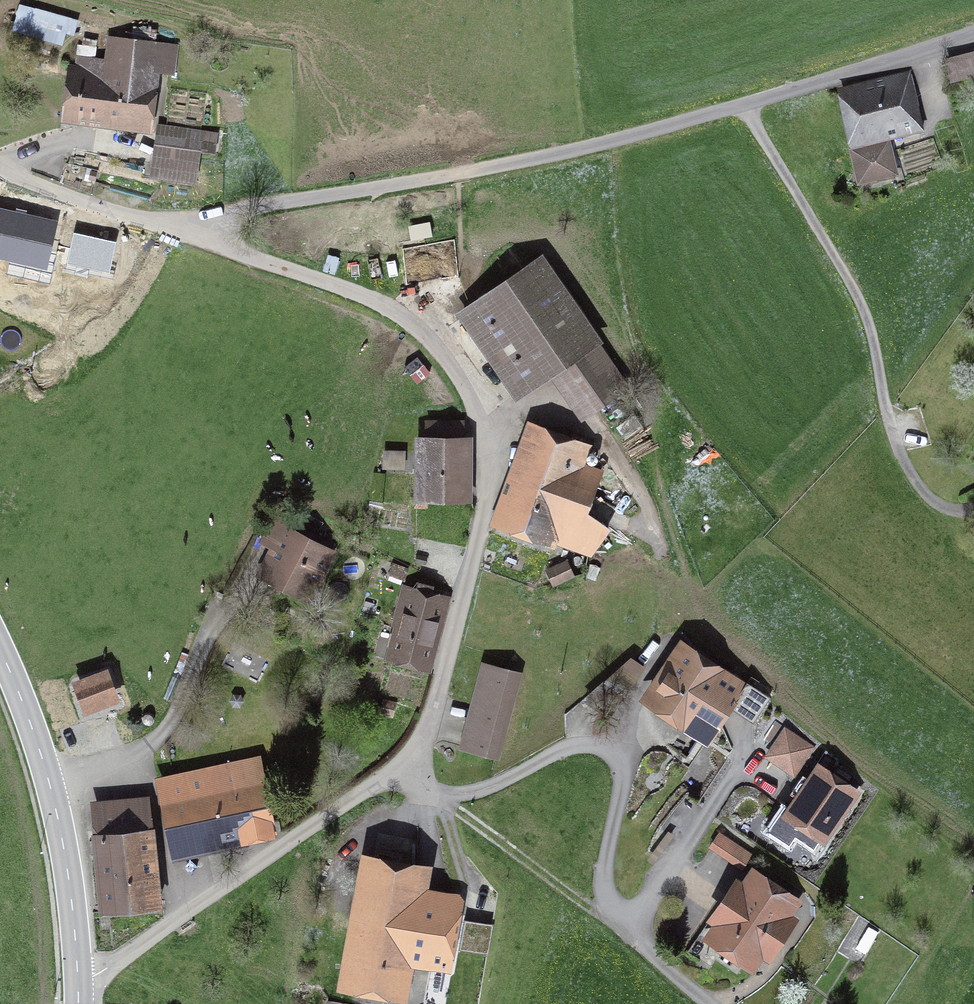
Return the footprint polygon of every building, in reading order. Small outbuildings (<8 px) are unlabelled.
[(20,6),(14,27),(29,32),(28,34),(55,42),(56,39),(62,40),(64,33),(73,35),(77,20),(42,10),(41,12),(20,6)] [(78,57),(69,114),(104,119),(103,126),(143,131),(151,68),(171,71),(175,45),(154,42),(156,31),(134,28),(132,40),(115,38),(112,61),(78,57)] [(946,88),(973,82),(973,64),(972,56),(940,63),(946,88)] [(849,83),(863,144),(886,138),(922,130),(912,89),(914,89),(912,84),(914,84),(911,68),(849,83)] [(169,128),(166,145),(198,150),(213,152),(215,135),(169,128)] [(894,174),(886,138),(863,144),(852,148),(860,182),(894,174)] [(193,180),(198,150),(166,145),(164,161),(152,160),(150,174),(193,180)] [(525,387),(562,362),(595,340),(541,262),(462,317),(496,367),(506,360),(525,387)] [(623,381),(595,340),(562,362),(591,403),(623,381)] [(416,451),(415,505),(426,505),(426,497),(462,497),(463,423),(426,423),(426,451),(416,451)] [(572,538),(588,551),(606,528),(596,518),(586,512),(601,473),(582,466),(588,448),(537,428),(503,521),(560,542),(567,544),(572,538)] [(277,550),(268,568),(308,589),(328,552),(288,531),(291,524),(275,515),(261,542),(277,550)] [(705,533),(711,527),(706,523),(700,531),(703,534),(705,533)] [(407,568),(393,563),(390,574),(404,578),(407,568)] [(401,629),(394,654),(425,663),(443,596),(430,592),(432,587),(419,583),(418,589),(403,585),(393,626),(401,629)] [(710,737),(734,701),(757,717),(767,702),(746,684),(689,646),(654,699),(710,737)] [(625,695),(643,667),(631,659),(606,682),(625,695)] [(485,666),(464,746),(496,755),(517,675),(485,666)] [(810,748),(785,731),(769,756),(793,772),(810,748)] [(162,778),(177,849),(268,830),(253,759),(162,778)] [(799,788),(800,794),(802,795),(791,811),(786,808),(771,830),(785,840),(791,831),(813,846),(821,834),(823,835),(852,794),(819,771),(810,784),(808,783),(802,784),(799,788)] [(96,861),(100,905),(160,900),(158,877),(150,878),(148,857),(156,856),(154,835),(152,835),(149,803),(96,808),(99,840),(93,841),(95,861),(96,861)] [(719,834),(711,846),(741,867),(750,855),(719,834)] [(344,948),(337,985),(339,988),(349,990),(350,982),(396,990),(402,960),(446,969),(459,898),(415,890),(418,871),(372,863),(356,951),(344,948)] [(792,902),(754,876),(744,891),(738,887),(692,954),(711,967),(715,960),(737,975),(747,960),(751,963),(761,948),(767,952),(788,922),(782,917),(792,902)] [(491,945),(492,917),(464,915),(462,943),(491,945)] [(856,925),(841,951),(863,964),(878,938),(856,925)]
